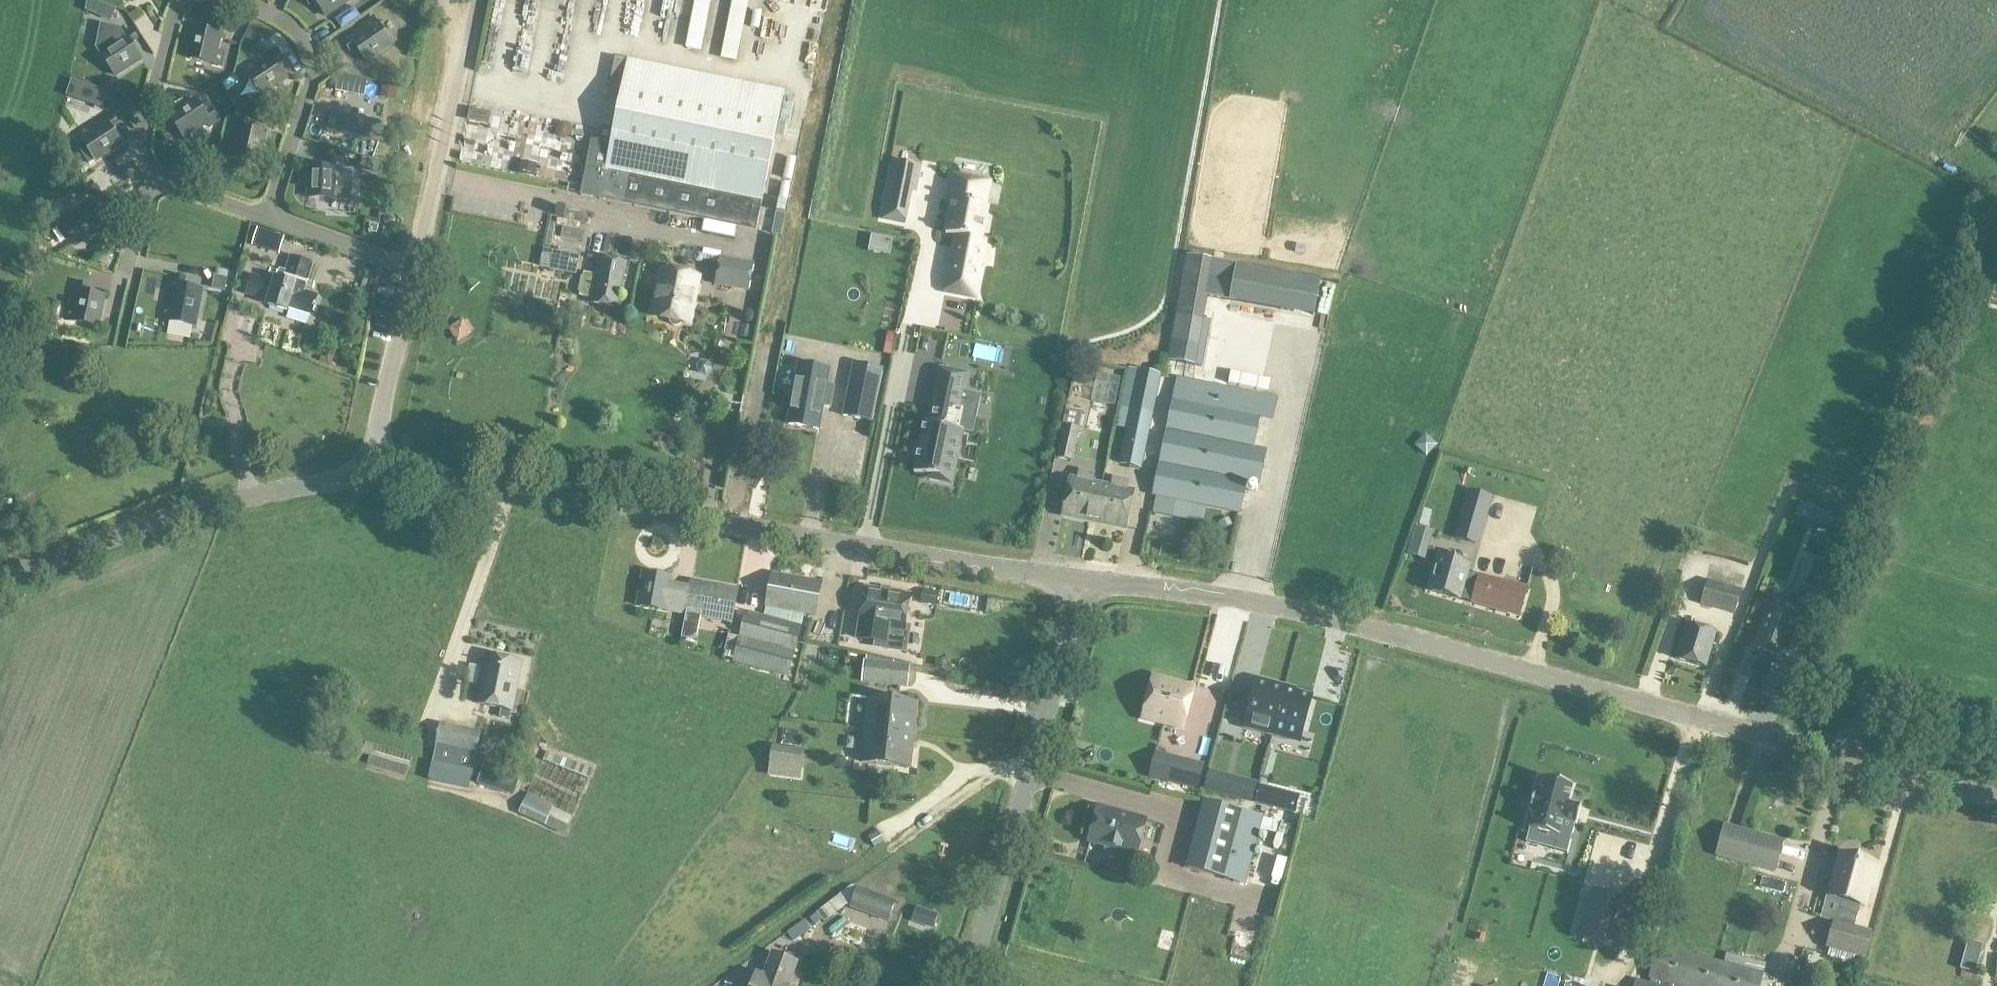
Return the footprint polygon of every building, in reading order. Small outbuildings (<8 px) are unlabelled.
[(339,11),(335,5),(342,0),(316,0),(328,18),(339,11)] [(713,47),(729,50),(740,0),(723,0),(713,47)] [(226,23),(228,12),(210,8),(207,19),(226,23)] [(393,45),(386,34),(381,38),(373,26),(376,24),(371,14),(361,20),(365,26),(349,37),(365,63),(393,45)] [(221,66),(224,53),(217,52),(219,38),(223,39),(225,28),(215,26),(213,33),(195,29),(189,60),(221,66)] [(110,43),(99,49),(116,78),(142,62),(133,46),(139,42),(133,33),(124,38),(126,42),(114,49),(110,43)] [(244,68),(263,95),(288,78),(278,62),(284,58),(278,49),(270,59),(259,66),(255,61),(244,68)] [(591,142),(581,195),(587,197),(755,230),(784,92),(626,59),(610,145),(591,142)] [(351,110),(363,87),(344,78),(333,102),(351,110)] [(180,95),(162,107),(168,116),(186,104),(180,95)] [(460,111),(484,116),(487,101),(462,96),(460,111)] [(188,148),(198,141),(194,135),(205,127),(208,130),(217,124),(211,115),(205,119),(194,104),(169,121),(188,148)] [(93,126),(90,121),(79,128),(97,155),(123,138),(112,122),(118,118),(112,109),(103,115),(105,119),(93,126)] [(548,113),(551,128),(563,126),(560,110),(548,113)] [(331,112),(327,130),(377,140),(381,122),(331,112)] [(266,133),(247,130),(248,123),(237,120),(235,131),(239,132),(237,146),(230,144),(227,157),(260,163),(266,133)] [(351,170),(340,170),(340,161),(328,160),(328,167),(309,167),(307,197),(350,199),(351,170)] [(881,218),(905,221),(914,167),(911,167),(911,168),(895,166),(896,164),(892,163),(881,218)] [(955,168),(943,240),(981,246),(994,175),(955,168)] [(66,242),(72,238),(77,246),(103,229),(92,213),(98,209),(92,200),(82,206),(85,210),(73,217),(69,211),(59,219),(63,225),(58,229),(66,242)] [(369,224),(368,233),(377,234),(378,226),(369,224)] [(566,255),(555,252),(552,269),(563,271),(566,255)] [(1202,318),(1206,297),(1233,301),(1233,300),(1313,315),(1319,279),(1185,255),(1166,360),(1201,366),(1210,320),(1202,318)] [(245,295),(268,303),(267,305),(287,312),(288,308),(312,316),(318,295),(304,291),(312,263),(291,256),(283,281),(276,278),(274,282),(252,274),(245,295)] [(616,308),(626,264),(598,258),(589,302),(616,308)] [(751,265),(720,259),(716,283),(747,288),(751,265)] [(983,267),(965,263),(962,278),(948,275),(945,292),(977,298),(983,267)] [(651,315),(670,319),(672,324),(676,327),(681,326),(684,322),(689,323),(698,279),(660,271),(660,273),(657,274),(655,277),(654,284),(654,287),(656,290),(651,315)] [(228,277),(216,275),(214,287),(226,289),(228,277)] [(182,286),(184,278),(173,276),(171,288),(175,289),(171,306),(164,305),(162,320),(194,326),(201,290),(182,286)] [(104,297),(85,293),(87,286),(76,284),(74,294),(78,295),(75,309),(68,307),(65,320),(98,327),(104,297)] [(1148,389),(1152,365),(1123,360),(1119,384),(1148,389)] [(883,370),(853,364),(843,416),(873,422),(883,370)] [(828,370),(798,365),(796,381),(788,424),(818,430),(822,405),(830,407),(833,387),(825,386),(828,370)] [(923,423),(912,473),(927,476),(927,479),(952,485),(963,433),(972,435),(980,395),(967,393),(971,373),(940,367),(928,424),(923,423)] [(1273,419),(1277,398),(1176,377),(1151,497),(1240,515),(1247,482),(1260,485),(1267,450),(1256,447),(1261,417),(1273,419)] [(1118,463),(1139,467),(1151,413),(1130,408),(1118,463)] [(1077,427),(1062,424),(1055,455),(1069,458),(1077,427)] [(1429,443),(1429,433),(1410,433),(1410,442),(1429,443)] [(1094,523),(1101,484),(1091,482),(1093,474),(1078,471),(1077,479),(1070,478),(1063,517),(1094,523)] [(1458,495),(1464,480),(1452,476),(1447,491),(1458,495)] [(1101,484),(1094,523),(1125,530),(1133,491),(1125,489),(1127,481),(1113,478),(1111,486),(1101,484)] [(1479,528),(1489,496),(1468,490),(1459,522),(1479,528)] [(1814,538),(1825,541),(1832,518),(1822,514),(1814,538)] [(1459,599),(1460,596),(1467,572),(1469,566),(1438,557),(1429,591),(1459,599)] [(1830,574),(1822,571),(1824,565),(1806,558),(1792,594),(1801,597),(1799,603),(1817,610),(1830,574)] [(1731,587),(1735,574),(1701,565),(1697,578),(1731,587)] [(643,571),(637,605),(732,622),(738,589),(691,580),(689,591),(684,590),(684,587),(669,584),(671,576),(643,571)] [(1467,572),(1460,596),(1473,600),(1472,602),(1519,616),(1527,588),(1508,582),(1507,584),(1467,572)] [(815,616),(821,582),(770,573),(764,606),(815,616)] [(1707,581),(1700,604),(1732,614),(1739,592),(1707,581)] [(912,595),(868,589),(863,624),(906,631),(912,595)] [(920,604),(936,606),(937,604),(949,606),(951,594),(938,592),(922,589),(920,604)] [(1799,618),(1777,609),(1782,596),(1774,593),(1754,647),(1783,658),(1799,618)] [(800,627),(742,611),(736,635),(794,651),(800,627)] [(1706,667),(1716,633),(1686,624),(1676,658),(1706,667)] [(729,660),(787,675),(794,651),(736,635),(729,660)] [(1324,694),(1330,666),(1281,655),(1283,647),(1249,639),(1240,675),(1324,694)] [(832,671),(834,657),(822,655),(819,670),(832,671)] [(477,706),(504,711),(503,720),(512,722),(514,713),(515,714),(525,664),(487,657),(477,706)] [(880,685),(910,689),(913,667),(883,663),(880,685)] [(1189,686),(1169,681),(1156,677),(1145,716),(1178,725),(1189,686)] [(1272,732),(1284,690),(1257,682),(1245,725),(1272,732)] [(1284,690),(1272,732),(1299,739),(1311,697),(1284,690)] [(1232,710),(1233,697),(1220,697),(1219,710),(1232,710)] [(868,698),(865,730),(913,735),(916,704),(868,698)] [(434,714),(433,721),(473,726),(474,718),(434,714)] [(521,776),(486,765),(487,760),(477,758),(481,734),(438,725),(434,746),(435,746),(431,764),(470,771),(471,766),(481,768),(476,784),(513,796),(516,787),(517,788),(521,776)] [(865,730),(861,762),(909,767),(913,735),(865,730)] [(579,776),(585,755),(539,742),(537,749),(553,754),(550,767),(579,776)] [(800,768),(802,751),(770,747),(768,764),(800,768)] [(1174,757),(1168,782),(1199,790),(1205,765),(1174,757)] [(1211,770),(1206,790),(1230,797),(1235,777),(1211,770)] [(1571,785),(1542,777),(1537,795),(1533,794),(1529,810),(1532,811),(1527,834),(1555,841),(1553,850),(1567,854),(1575,823),(1576,823),(1581,806),(1567,802),(1571,785)] [(1262,786),(1257,803),(1274,808),(1279,790),(1262,786)] [(553,806),(527,794),(518,813),(544,825),(553,806)] [(1263,817),(1205,802),(1188,868),(1245,883),(1263,817)] [(1089,842),(1102,846),(1105,854),(1109,859),(1127,863),(1132,860),(1136,853),(1145,819),(1099,807),(1089,842)] [(1780,825),(1747,816),(1742,837),(1739,836),(1735,851),(1738,851),(1734,866),(1764,875),(1764,878),(1785,884),(1792,858),(1772,853),(1780,825)] [(1846,855),(1845,858),(1841,857),(1831,895),(1840,897),(1827,945),(1864,955),(1870,931),(1854,926),(1865,884),(1871,886),(1876,867),(1870,866),(1870,865),(1856,861),(1857,858),(1856,855),(1854,853),(1851,852),(1848,853),(1846,855)] [(1607,941),(1623,882),(1601,877),(1599,887),(1592,885),(1585,912),(1592,914),(1586,935),(1607,941)] [(895,901),(857,887),(851,885),(838,895),(846,905),(851,906),(850,908),(888,923),(895,901)] [(1719,942),(1717,950),(1671,940),(1668,954),(1652,951),(1648,971),(1720,985),(1752,985),(1759,951),(1719,942)] [(1959,970),(1975,974),(1983,945),(1967,941),(1959,970)] [(753,985),(789,985),(797,963),(772,954),(768,965),(762,963),(758,974),(753,985)]
